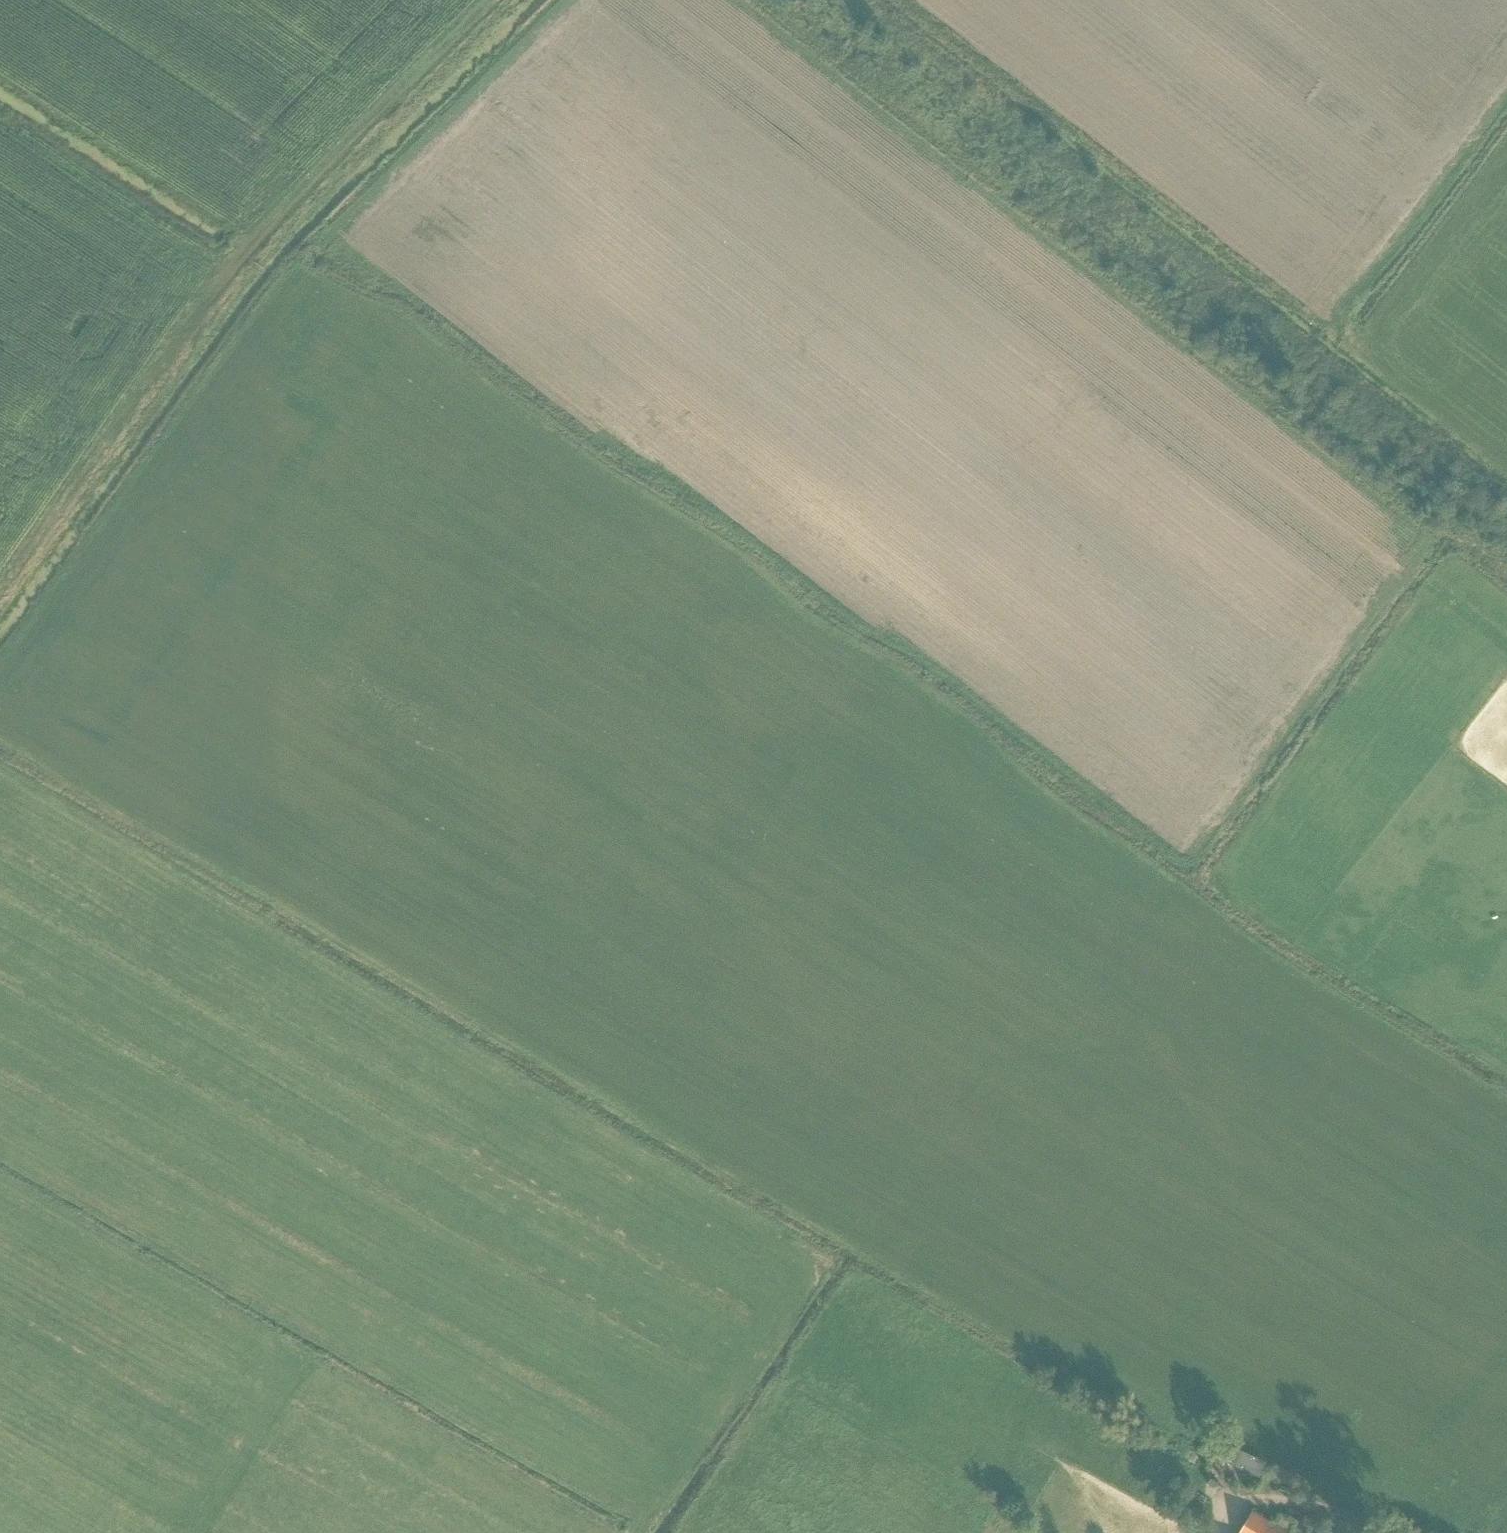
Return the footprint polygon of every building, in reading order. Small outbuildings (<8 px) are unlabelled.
[(1265,1462),(1264,1461),(1222,1443),(1216,1456),(1260,1475),(1265,1462)] [(1198,1481),(1194,1491),(1210,1496),(1213,1486),(1198,1481)] [(1253,1513),(1242,1532),(1290,1532),(1253,1513)]
